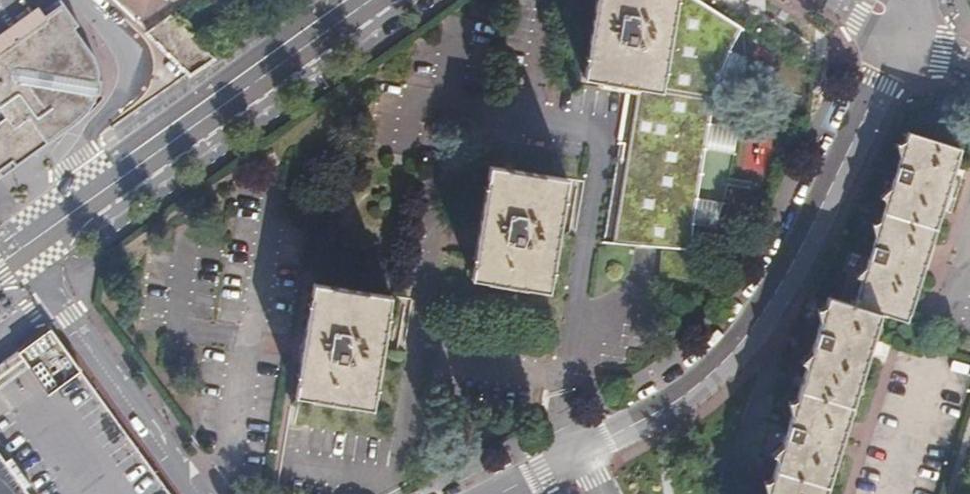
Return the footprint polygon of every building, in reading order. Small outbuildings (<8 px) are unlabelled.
[(2,94),(40,149),(100,102),(102,72),(93,49),(58,0),(0,0),(0,91),(2,94)] [(142,15),(163,0),(127,0),(142,15)] [(586,82),(629,89),(603,247),(691,250),(705,150),(707,138),(714,109),(719,92),(726,69),(740,33),(689,0),(599,0),(586,82)] [(213,57),(171,15),(148,32),(188,75),(213,57)] [(0,95),(0,178),(40,149),(2,94),(0,95)] [(849,305),(875,314),(902,322),(955,150),(903,134),(849,305)] [(491,170),(474,281),(551,293),(569,183),(491,170)] [(315,288),(295,397),(375,409),(393,298),(315,288)] [(849,305),(823,297),(762,493),(819,493),(875,314),(849,305)] [(0,373),(0,493),(172,493),(80,369),(54,334),(0,373)]
